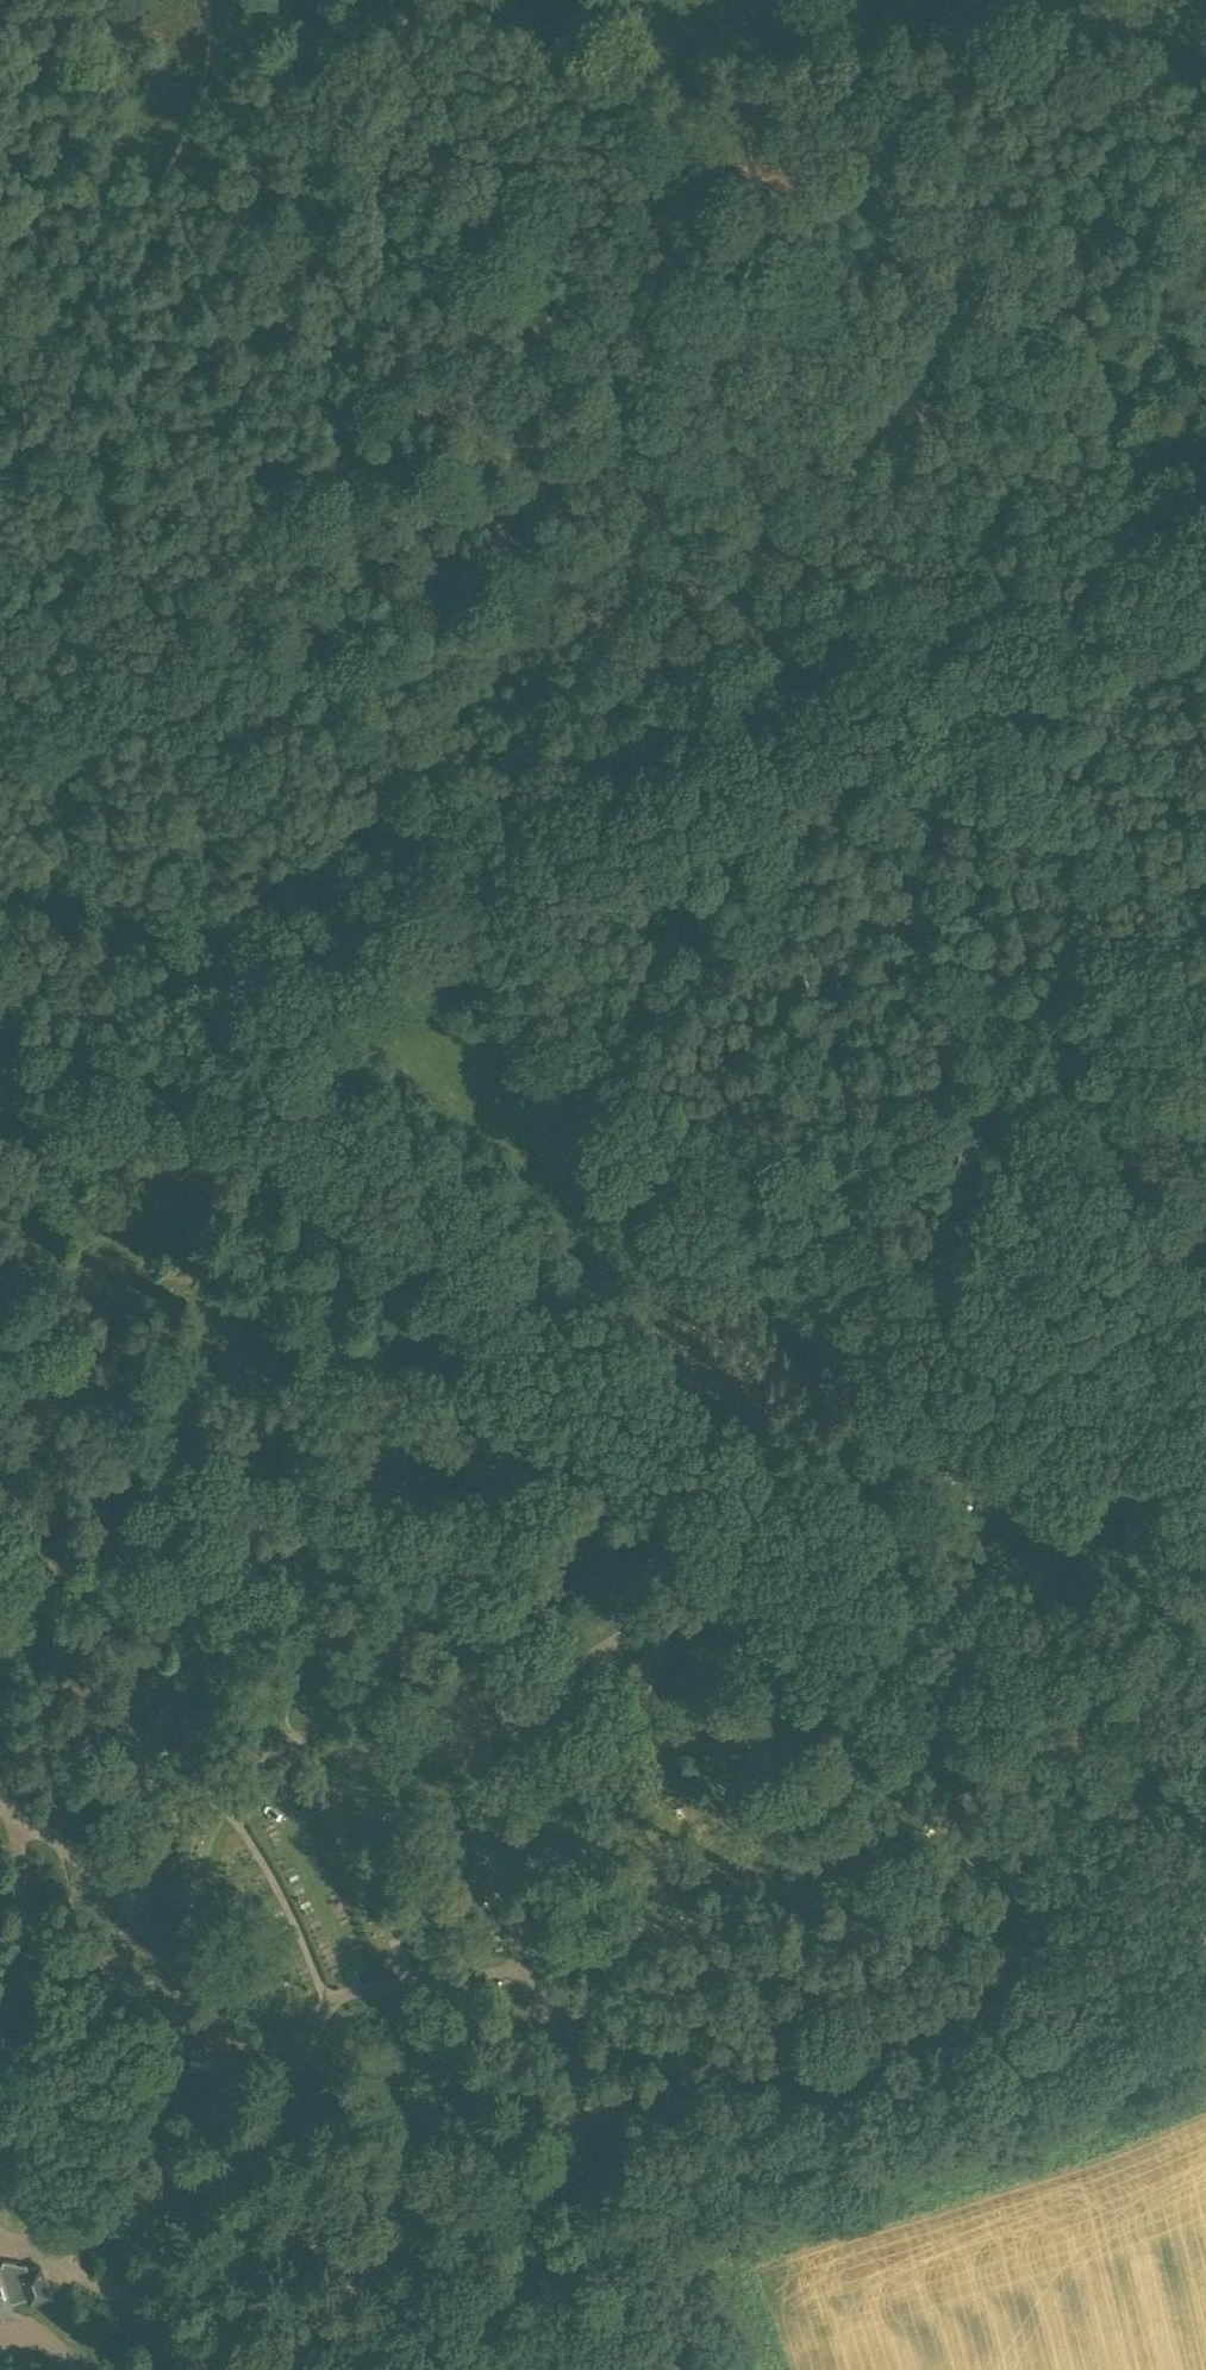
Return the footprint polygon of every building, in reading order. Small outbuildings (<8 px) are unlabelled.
[(12,2312),(0,2276),(0,2316),(12,2312)]
